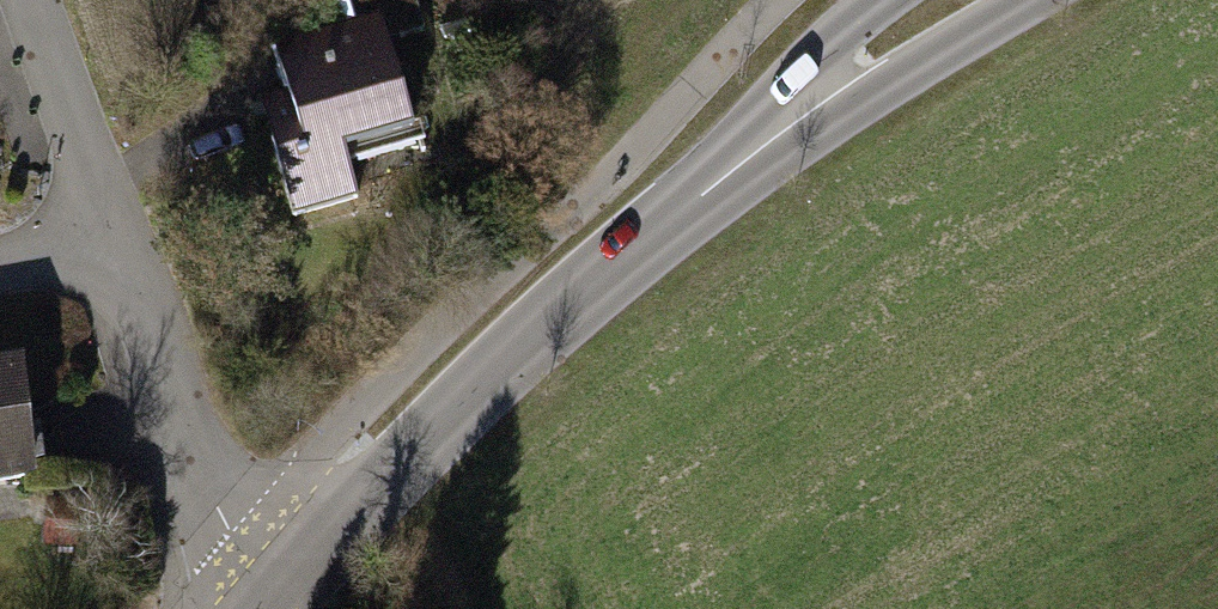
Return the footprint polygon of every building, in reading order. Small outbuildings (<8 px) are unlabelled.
[(426,144),(386,16),(284,48),(305,117),(280,124),(310,221),(379,200),(367,162),(426,144)] [(52,483),(40,367),(0,372),(0,488),(52,483)]
